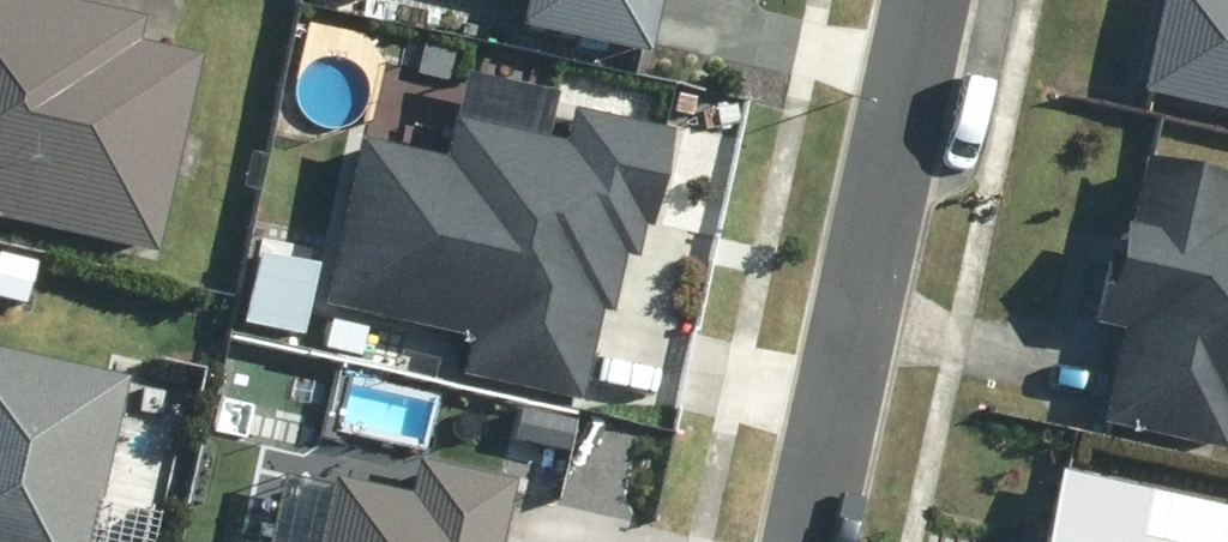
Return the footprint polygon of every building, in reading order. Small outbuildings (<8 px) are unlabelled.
[(149,254),(193,64),(127,49),(133,22),(36,0),(0,0),(0,220),(149,254)] [(517,30),(640,56),(652,0),(524,0),(517,30)] [(1132,99),(1227,119),(1227,0),(1153,0),(1132,99)] [(665,133),(565,112),(558,146),(450,122),(441,163),(356,145),(320,309),(466,342),(458,379),(574,405),(594,315),(607,317),(620,260),(631,262),(637,233),(647,235),(670,135),(665,133)] [(1145,173),(1132,241),(1076,230),(1057,328),(1114,339),(1108,372),(1096,432),(1223,456),(1227,430),(1227,236),(1215,233),(1224,188),(1145,173)] [(126,382),(0,354),(0,541),(90,541),(126,382)] [(412,464),(404,498),(329,480),(315,541),(497,541),(510,487),(412,464)] [(1053,475),(1037,541),(1161,541),(1147,539),(1156,499),(1065,478),(1053,475)]
